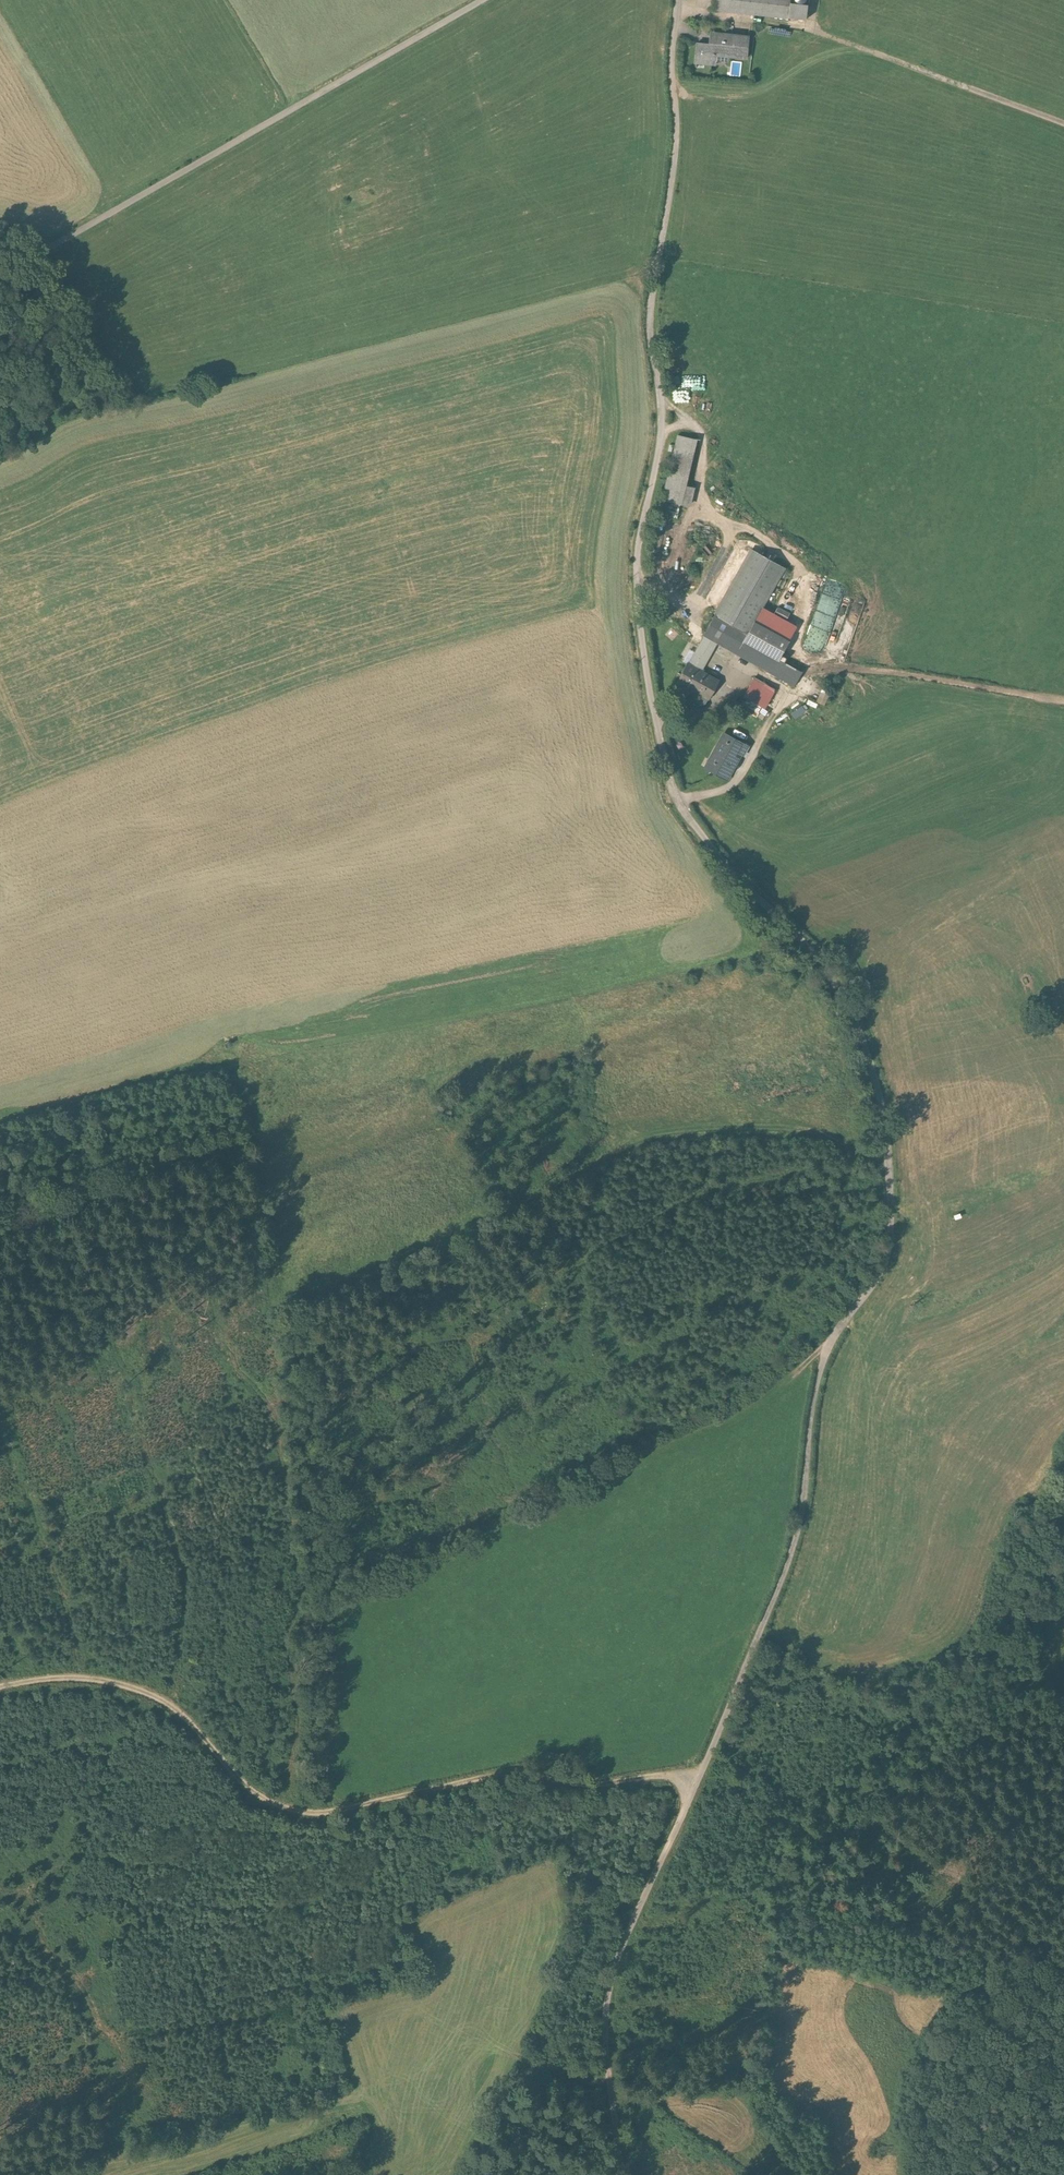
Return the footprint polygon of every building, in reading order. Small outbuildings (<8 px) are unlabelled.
[(717,11),(796,17),(798,0),(718,0),(717,11)] [(752,36),(701,32),(699,60),(750,63),(752,36)] [(702,440),(677,435),(664,495),(688,500),(702,440)] [(689,664),(717,677),(731,651),(793,683),(800,669),(785,661),(802,628),(767,609),(787,570),(749,550),(689,664)] [(825,657),(841,588),(821,583),(804,652),(825,657)] [(850,623),(860,601),(854,599),(842,625),(849,628),(851,624),(850,623)] [(717,677),(689,664),(676,690),(728,717),(737,701),(743,691),(717,677)] [(743,691),(737,701),(762,714),(775,689),(750,676),(743,691)] [(823,705),(828,692),(822,690),(817,703),(823,705)] [(793,718),(804,713),(801,706),(790,711),(793,718)] [(749,747),(724,733),(705,767),(729,781),(749,747)]
